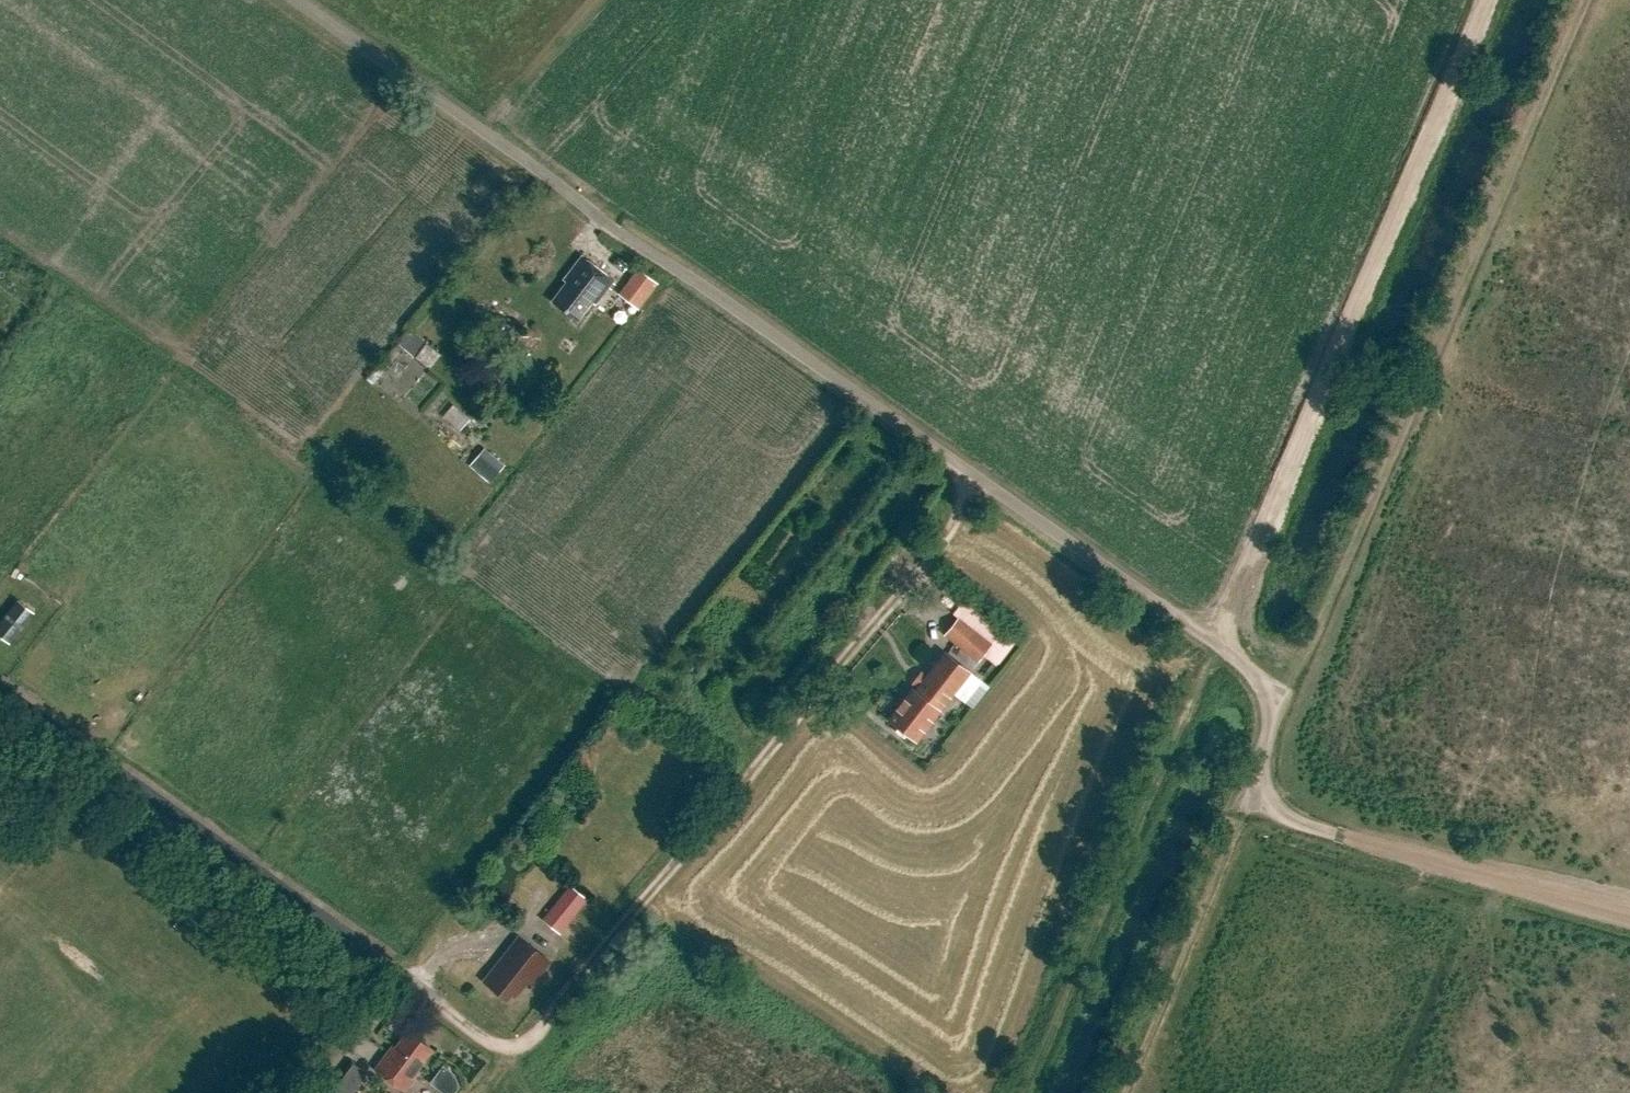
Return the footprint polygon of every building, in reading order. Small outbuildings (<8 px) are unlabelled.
[(567,282),(552,302),(578,321),(593,302),(596,305),(614,280),(582,256),(564,280),(567,282)] [(638,310),(659,284),(639,268),(618,295),(638,310)] [(424,342),(409,330),(398,344),(413,356),(424,342)] [(429,344),(418,358),(431,368),(442,354),(429,344)] [(462,429),(471,419),(455,405),(446,415),(462,429)] [(472,466),(493,484),(509,465),(488,447),(472,466)] [(11,644),(35,613),(19,601),(0,625),(0,635),(11,644)] [(958,618),(945,636),(979,662),(992,645),(958,618)] [(946,655),(916,693),(912,691),(888,721),(915,742),(939,712),(938,711),(969,672),(946,655)] [(571,885),(543,918),(561,933),(588,900),(571,885)] [(518,933),(484,980),(508,997),(513,991),(517,994),(531,974),(536,977),(550,957),(518,933)] [(388,1053),(375,1070),(405,1092),(420,1072),(417,1070),(433,1050),(408,1031),(390,1055),(388,1053)] [(434,1083),(447,1092),(459,1092),(466,1084),(446,1068),(434,1083)]
